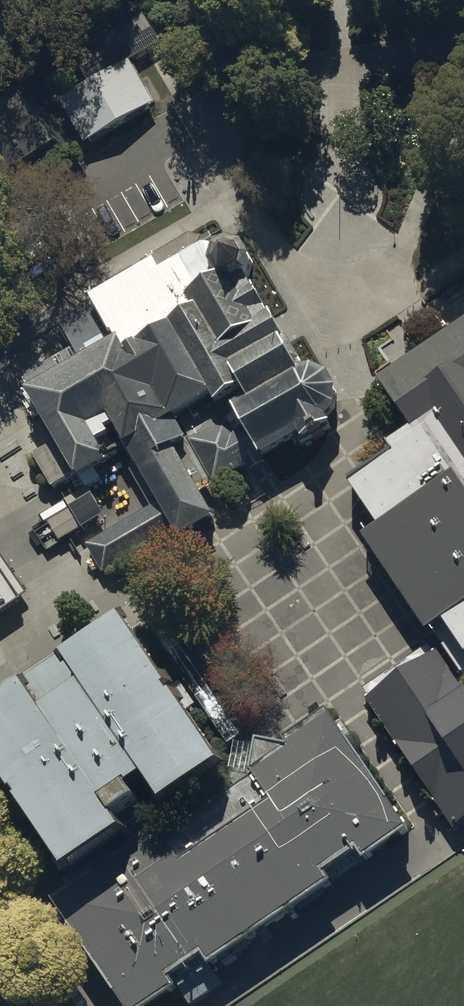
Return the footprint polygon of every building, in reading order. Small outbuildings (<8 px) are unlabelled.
[(3,198),(78,151),(0,26),(0,193),(3,198)] [(132,62),(60,101),(87,150),(159,110),(132,62)] [(339,438),(334,430),(343,422),(345,404),(341,397),(336,389),(319,382),(309,387),(281,342),(285,340),(255,291),(260,281),(261,274),(248,253),(231,248),(221,255),(212,239),(203,243),(189,240),(55,325),(71,351),(18,382),(56,444),(34,456),(56,493),(77,481),(83,490),(113,472),(104,454),(116,447),(111,441),(120,437),(137,467),(134,479),(151,511),(87,550),(106,578),(177,536),(183,546),(219,527),(203,500),(180,462),(195,453),(216,491),(250,472),(253,479),(271,469),(306,450),(310,455),(339,438)] [(429,646),(438,642),(462,680),(463,681),(463,334),(380,392),(409,437),(391,451),(396,459),(347,491),(381,541),(366,552),(429,646)] [(49,527),(60,548),(108,522),(92,493),(69,506),(73,514),(49,527)] [(15,601),(0,580),(0,611),(15,601)] [(73,876),(229,770),(128,623),(0,710),(0,770),(73,876)] [(429,651),(359,699),(453,835),(463,828),(463,698),(429,651)] [(122,1005),(180,1005),(184,1003),(177,994),(211,971),(217,980),(338,898),(330,887),(365,864),(373,876),(417,847),(407,832),(328,716),(267,758),(52,903),(122,1005)]
